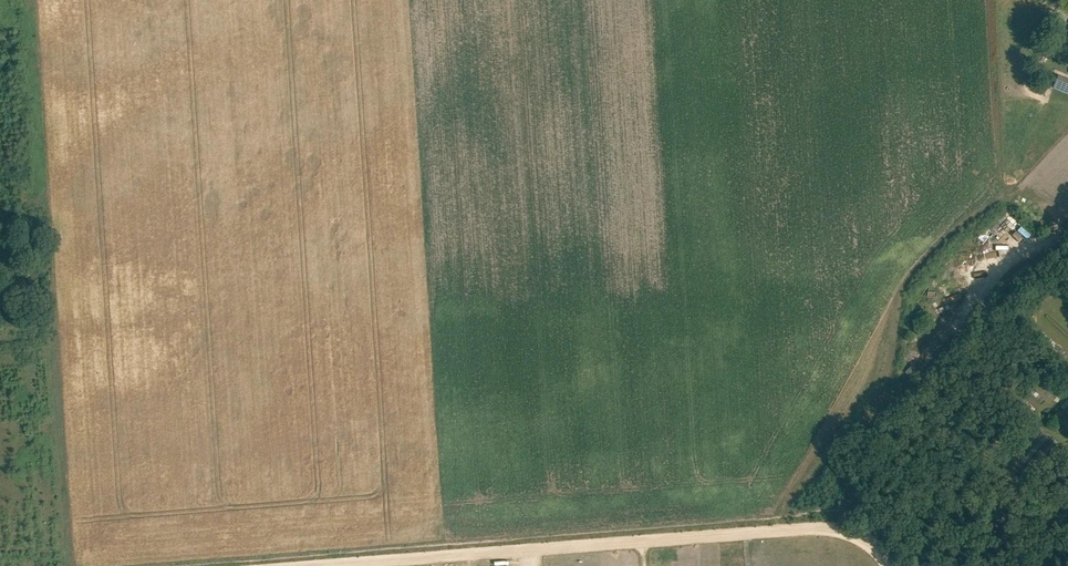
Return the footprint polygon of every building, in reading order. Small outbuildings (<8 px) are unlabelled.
[(1067,90),(1067,80),(1062,77),(1059,87),(1067,90)]
